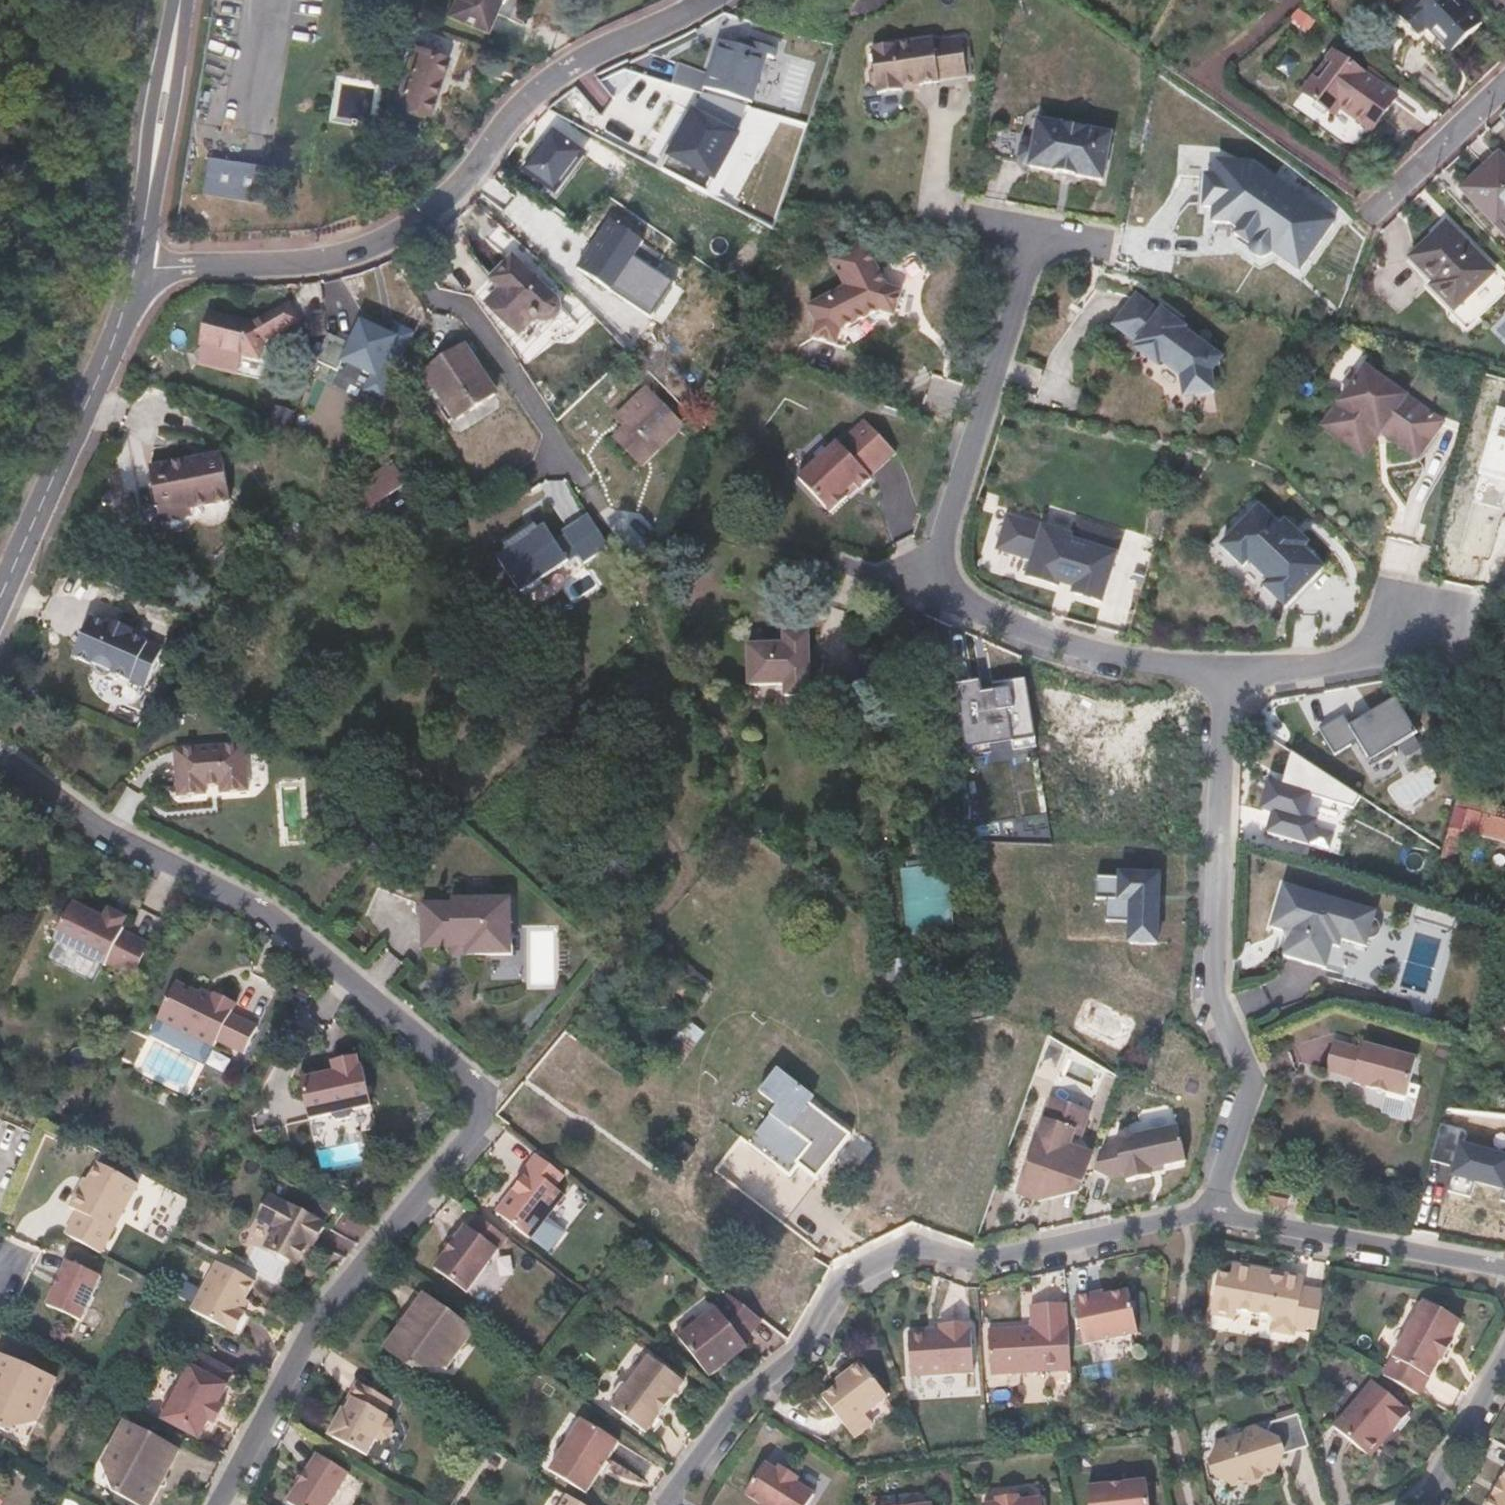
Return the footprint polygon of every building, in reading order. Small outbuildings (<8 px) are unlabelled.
[(495,0),(446,0),(439,16),(477,32),(490,1),(494,2),(495,0)] [(1411,0),(1399,0),(1395,4),(1400,10),(1411,0)] [(1400,10),(1419,28),(1427,21),(1440,34),(1450,25),(1462,37),(1477,22),(1465,9),(1468,7),(1464,2),(1462,0),(1411,0),(1400,10)] [(1480,19),(1468,7),(1465,9),(1477,22),(1480,19)] [(1450,25),(1440,34),(1453,46),(1462,37),(1450,25)] [(937,78),(965,74),(960,36),(932,40),(931,37),(869,46),(872,66),(868,71),(869,83),(875,86),(876,93),(900,89),(899,85),(916,83),(937,80),(937,78)] [(717,38),(703,86),(742,97),(745,98),(760,52),(764,53),(765,45),(746,40),(744,46),(717,38)] [(772,48),(765,45),(764,53),(770,54),(772,48)] [(389,104),(397,107),(415,49),(407,46),(389,104)] [(415,49),(397,107),(421,114),(440,57),(415,49)] [(1354,79),(1359,72),(1328,51),(1300,92),(1331,113),(1336,105),(1369,127),(1391,95),(1377,85),(1371,81),(1366,88),(1354,79)] [(1363,66),(1359,72),(1354,79),(1366,88),(1371,81),(1377,85),(1380,78),(1363,66)] [(751,143),(698,115),(674,164),(728,190),(751,143)] [(1052,172),(1054,172),(1073,176),(1075,176),(1100,181),(1109,134),(1084,129),(1061,124),(1061,125),(1036,120),(1031,142),(1025,141),(1019,144),(1016,157),(1020,163),(1027,164),(1027,167),(1052,172)] [(552,189),(579,152),(551,131),(523,168),(552,189)] [(1497,152),(1475,173),(1480,179),(1467,191),(1504,230),(1504,229),(1504,160),(1497,152)] [(272,169),(208,157),(202,193),(265,205),(272,169)] [(1279,256),(1307,276),(1345,221),(1251,159),(1217,159),(1214,178),(1199,178),(1200,212),(1219,214),(1217,229),(1229,230),(1271,262),(1279,256)] [(607,291),(647,231),(625,214),(616,227),(610,223),(577,270),(607,291)] [(1451,304),(1490,266),(1444,217),(1407,251),(1431,277),(1428,280),(1451,304)] [(899,292),(885,287),(862,243),(829,259),(844,287),(806,307),(815,324),(810,338),(834,345),(838,331),(877,311),(891,315),(899,292)] [(496,302),(524,336),(536,324),(545,329),(554,325),(557,319),(557,311),(554,306),(512,265),(491,286),(500,297),(496,302)] [(1163,309),(1139,292),(1118,322),(1145,339),(1141,343),(1187,377),(1190,397),(1221,393),(1222,370),(1232,356),(1192,330),(1196,324),(1168,304),(1163,309)] [(261,336),(296,318),(286,302),(251,321),(208,311),(201,342),(256,355),(261,336)] [(518,342),(524,336),(496,302),(487,310),(518,342)] [(450,361),(482,408),(492,400),(461,354),(450,361)] [(457,427),(482,408),(450,361),(424,380),(441,406),(435,412),(448,430),(455,425),(457,427)] [(1326,418),(1359,441),(1373,421),(1381,421),(1413,443),(1432,417),(1363,366),(1326,418)] [(1493,381),(1435,577),(1499,586),(1498,623),(1504,623),(1504,384),(1493,381)] [(634,459),(676,419),(644,384),(613,413),(623,423),(611,434),(634,459)] [(1440,423),(1432,417),(1413,443),(1381,421),(1373,421),(1359,441),(1326,418),(1321,426),(1361,455),(1375,436),(1382,434),(1415,457),(1440,423)] [(839,446),(869,479),(898,452),(866,420),(839,446)] [(839,446),(835,442),(814,463),(807,462),(797,471),(797,479),(828,512),(845,496),(842,493),(852,484),(857,490),(869,479),(839,446)] [(149,461),(158,501),(190,494),(191,500),(229,492),(220,447),(149,461)] [(190,494),(158,501),(161,516),(193,509),(191,500),(190,494)] [(1278,527),(1257,507),(1220,546),(1241,567),(1246,561),(1268,581),(1262,587),(1284,607),(1321,568),(1300,549),(1306,543),(1283,521),(1278,527)] [(1075,529),(1008,512),(998,548),(1037,560),(1032,575),(1112,603),(1126,552),(1123,549),(1128,532),(1078,517),(1075,529)] [(109,623),(88,614),(71,655),(142,685),(160,645),(131,633),(133,629),(111,619),(109,623)] [(807,695),(806,633),(781,633),(782,645),(773,645),(746,645),(746,685),(782,684),(783,696),(807,695)] [(1010,679),(987,680),(962,683),(973,748),(1041,738),(1031,677),(1010,679)] [(171,748),(175,795),(203,793),(202,786),(217,785),(218,792),(245,790),(241,742),(171,748)] [(1456,797),(1449,836),(1504,846),(1504,806),(1456,797)] [(947,866),(914,868),(922,933),(953,930),(947,866)] [(922,933),(914,868),(901,869),(907,934),(922,933)] [(1172,872),(1126,869),(1125,878),(1124,902),(1137,903),(1136,925),(1134,945),(1168,947),(1172,872)] [(1113,902),(1124,902),(1125,878),(1104,877),(1103,902),(1113,902)] [(1338,946),(1340,939),(1364,946),(1367,937),(1374,911),(1283,885),(1269,927),(1282,930),(1287,939),(1282,955),(1324,967),(1331,944),(1338,946)] [(451,947),(465,947),(465,955),(508,954),(507,899),(487,899),(487,893),(465,893),(465,899),(450,900),(450,904),(421,904),(422,947),(451,947)] [(1136,925),(1137,903),(1113,902),(1112,924),(1136,925)] [(104,963),(131,977),(147,944),(120,931),(121,928),(119,927),(123,918),(106,909),(101,918),(70,903),(51,940),(102,966),(104,963)] [(1431,999),(1454,916),(1418,906),(1395,989),(1431,999)] [(1374,920),(1372,919),(1367,937),(1368,938),(1370,937),(1372,937),(1374,935),(1376,933),(1377,931),(1378,929),(1378,926),(1377,924),(1376,922),(1374,920)] [(465,955),(465,947),(451,947),(451,955),(465,955)] [(233,1003),(213,993),(211,996),(210,999),(196,993),(174,982),(156,1019),(212,1047),(215,1040),(242,1054),(255,1027),(228,1014),(233,1003)] [(211,996),(198,990),(196,993),(210,999),(211,996)] [(1353,1077),(1361,1049),(1332,1041),(1324,1070),(1353,1077)] [(1415,1058),(1362,1044),(1361,1049),(1353,1077),(1352,1083),(1405,1097),(1415,1058)] [(1072,1053),(1062,1076),(1091,1090),(1102,1067),(1072,1053)] [(299,1079),(308,1119),(330,1114),(331,1117),(336,1120),(348,1118),(351,1113),(350,1110),(369,1106),(361,1066),(357,1067),(355,1057),(330,1062),(333,1074),(323,1076),(323,1074),(299,1079)] [(825,1096),(785,1067),(765,1092),(783,1106),(751,1143),(792,1176),(802,1163),(824,1181),(857,1136),(818,1105),(825,1096)] [(1040,1200),(1044,1187),(1056,1191),(1060,1179),(1081,1185),(1090,1156),(1067,1148),(1068,1143),(1072,1131),(1080,1133),(1088,1111),(1051,1097),(1018,1193),(1040,1200)] [(1114,1142),(1102,1145),(1093,1170),(1109,1175),(1124,1172),(1126,1180),(1150,1175),(1148,1167),(1184,1160),(1177,1126),(1132,1135),(1124,1130),(1119,1138),(1113,1139),(1114,1142)] [(1067,1148),(1090,1156),(1092,1151),(1068,1143),(1067,1148)] [(553,1186),(562,1175),(535,1154),(521,1171),(523,1173),(494,1211),(528,1237),(562,1194),(553,1186)] [(72,1211),(60,1234),(95,1253),(132,1184),(93,1162),(82,1181),(77,1190),(73,1189),(64,1207),(72,1211)] [(78,1179),(73,1189),(77,1190),(82,1181),(78,1179)] [(1044,1187),(1040,1200),(1079,1191),(1081,1185),(1060,1179),(1056,1191),(1044,1187)] [(321,1225),(267,1195),(254,1219),(272,1228),(262,1247),(293,1264),(304,1244),(309,1247),(321,1225)] [(504,1237),(474,1214),(465,1226),(462,1225),(431,1267),(462,1291),(504,1237)] [(75,1320),(94,1276),(60,1261),(41,1306),(75,1320)] [(249,1282),(212,1262),(186,1310),(230,1334),(240,1315),(234,1311),(249,1282)] [(1316,1331),(1323,1294),(1302,1289),(1303,1284),(1299,1278),(1287,1276),(1281,1279),(1272,1278),(1273,1273),(1233,1265),(1230,1277),(1218,1274),(1210,1315),(1233,1319),(1234,1310),(1273,1318),(1270,1333),(1292,1337),(1293,1332),(1304,1334),(1305,1329),(1316,1331)] [(677,1338),(706,1376),(744,1346),(727,1324),(731,1319),(747,1332),(758,1318),(725,1293),(714,1308),(695,1323),(677,1338)] [(419,1294),(379,1347),(408,1370),(420,1353),(441,1368),(468,1331),(419,1294)] [(1424,1304),(1383,1379),(1419,1398),(1439,1362),(1441,1363),(1452,1345),(1449,1343),(1460,1324),(1424,1304)] [(1129,1315),(1104,1320),(1092,1322),(1092,1318),(1074,1322),(1085,1369),(1139,1357),(1129,1315)] [(690,1317),(672,1332),(677,1338),(695,1323),(690,1317)] [(972,1371),(969,1321),(937,1323),(938,1329),(907,1331),(909,1374),(972,1371)] [(992,1401),(1072,1396),(1068,1329),(1032,1332),(1033,1355),(1022,1355),(1022,1354),(990,1356),(992,1401)] [(229,1370),(194,1351),(171,1395),(164,1396),(158,1407),(160,1414),(157,1420),(194,1440),(204,1421),(208,1423),(217,1406),(213,1404),(229,1370)] [(51,1377),(0,1353),(0,1425),(7,1409),(31,1420),(51,1377)] [(607,1409),(641,1434),(654,1416),(656,1411),(663,1402),(665,1401),(679,1384),(645,1358),(626,1383),(616,1385),(607,1397),(609,1407),(607,1409)] [(859,1360),(846,1371),(846,1377),(837,1384),(822,1396),(847,1427),(887,1394),(859,1360)] [(846,1377),(846,1371),(834,1381),(837,1384),(846,1377)] [(344,1407),(331,1432),(369,1452),(378,1435),(383,1438),(389,1436),(394,1426),(392,1419),(387,1417),(389,1414),(386,1413),(393,1400),(358,1381),(350,1395),(353,1397),(347,1409),(344,1407)] [(1393,1434),(1409,1415),(1371,1384),(1333,1430),(1366,1458),(1372,1456),(1379,1448),(1378,1443),(1389,1431),(1393,1434)] [(353,1397),(350,1395),(344,1407),(347,1409),(353,1397)] [(1308,1449),(1297,1417),(1271,1425),(1265,1436),(1255,1430),(1245,1434),(1243,1438),(1218,1446),(1209,1465),(1214,1479),(1232,1489),(1245,1485),(1249,1488),(1259,1484),(1262,1479),(1272,1477),(1274,1472),(1273,1463),(1276,1458),(1281,1455),(1282,1458),(1308,1449)] [(579,1421),(549,1469),(584,1494),(615,1444),(579,1421)] [(174,1452),(120,1423),(97,1464),(120,1476),(110,1494),(130,1504),(145,1504),(174,1452)] [(473,1439),(466,1450),(474,1455),(481,1444),(473,1439)] [(353,1470),(323,1450),(292,1498),(303,1504),(331,1504),(353,1470)] [(813,1495),(794,1483),(793,1476),(782,1469),(775,1471),(763,1462),(743,1493),(761,1504),(807,1504),(813,1495)] [(584,1494),(549,1469),(547,1473),(583,1496),(584,1494)] [(1486,1504),(1504,1504),(1504,1470),(1486,1504)] [(1146,1480),(1086,1487),(1088,1504),(1149,1504),(1146,1480)] [(566,1494),(559,1504),(584,1504),(566,1494)] [(1040,1499),(1017,1501),(1013,1497),(1001,1498),(996,1504),(986,1504),(1041,1504),(1040,1499)]
